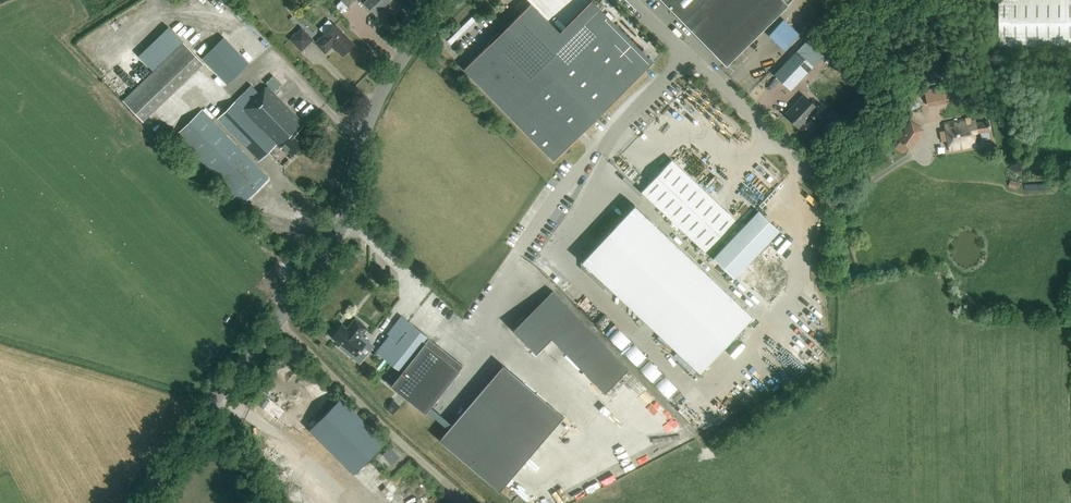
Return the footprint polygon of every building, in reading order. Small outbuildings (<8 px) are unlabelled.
[(390,0),(367,0),(364,3),(376,14),(390,0)] [(688,28),(724,64),(790,0),(701,0),(695,6),(702,14),(688,28)] [(1070,45),(1070,0),(1000,0),(1000,45),(1070,45)] [(561,34),(531,3),(464,69),(554,160),(653,63),(594,3),(561,34)] [(782,19),(766,35),(782,50),(798,34),(782,19)] [(322,36),(315,43),(325,53),(333,45),(343,55),(354,44),(334,24),(322,36)] [(289,39),(301,51),(313,39),(301,27),(289,39)] [(223,36),(202,57),(227,83),(248,62),(223,36)] [(774,74),(790,90),(823,55),(807,39),(774,74)] [(183,42),(123,100),(143,121),(203,63),(183,42)] [(125,81),(114,89),(120,97),(136,85),(130,77),(125,81)] [(924,89),(927,106),(949,102),(946,85),(924,89)] [(292,156),(306,143),(300,137),(296,133),(304,125),(267,87),(243,109),(236,101),(218,118),(259,161),(277,144),(281,148),(283,146),(292,156)] [(804,96),(786,115),(799,127),(801,125),(807,131),(813,124),(808,118),(817,108),(804,96)] [(243,204),(269,178),(202,109),(176,134),(243,204)] [(975,134),(991,131),(989,121),(977,123),(976,118),(945,123),(950,150),(977,146),(975,134)] [(922,131),(910,122),(899,140),(900,140),(897,145),(906,152),(909,146),(911,148),(922,131)] [(705,251),(735,219),(671,159),(641,191),(705,251)] [(245,204),(241,209),(245,213),(250,208),(245,204)] [(581,252),(582,269),(602,287),(605,283),(700,372),(752,317),(633,205),(597,244),(597,252),(581,252)] [(734,278),(779,230),(758,211),(713,258),(734,278)] [(552,291),(512,329),(536,353),(551,338),(604,393),(628,370),(552,291)] [(425,413),(463,365),(428,338),(429,338),(403,317),(376,351),(401,372),(390,386),(425,413)] [(347,328),(342,324),(332,337),(340,344),(338,347),(355,360),(362,351),(360,350),(365,343),(359,338),(367,328),(355,318),(347,328)] [(563,416),(503,365),(439,440),(499,491),(563,416)] [(275,401),(255,385),(246,396),(267,412),(275,401)] [(342,399),(310,431),(354,474),(385,442),(342,399)] [(392,464),(399,457),(390,448),(383,455),(392,464)] [(581,485),(569,490),(573,500),(585,495),(581,485)]
